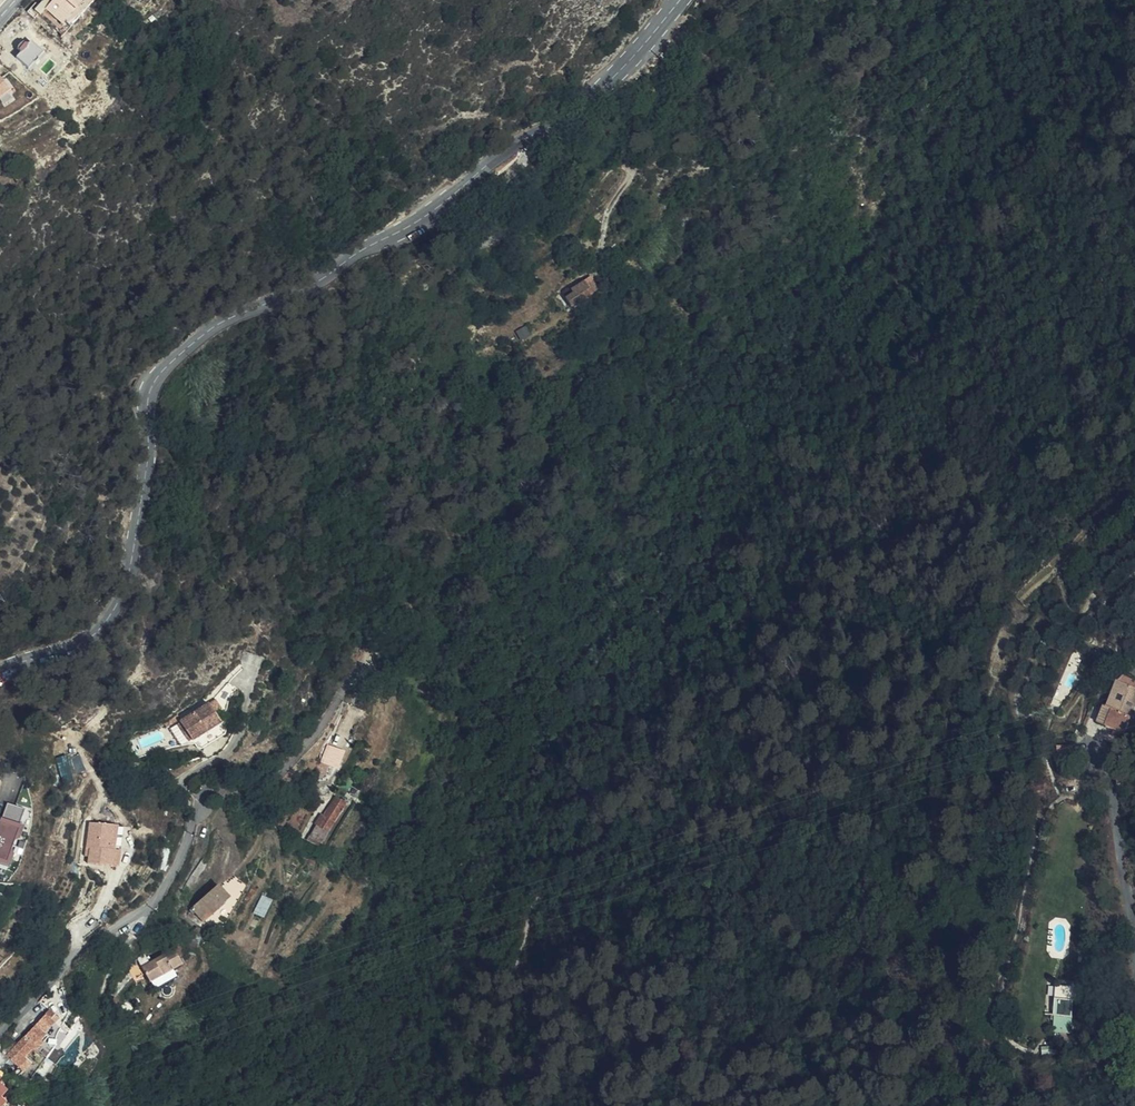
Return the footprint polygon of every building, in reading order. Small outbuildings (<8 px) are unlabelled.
[(92,5),(87,0),(45,0),(28,18),(35,25),(40,19),(61,39),(92,5)] [(23,53),(19,57),(29,67),(44,52),(32,40),(28,44),(25,42),(19,48),(23,53)] [(0,76),(0,98),(11,91),(0,76)] [(600,231),(595,224),(586,229),(591,237),(600,231)] [(590,250),(583,239),(565,251),(572,261),(590,250)] [(572,310),(599,293),(589,277),(568,290),(571,294),(564,298),(572,310)] [(230,687),(216,703),(221,713),(239,694),(230,687)] [(1123,744),(1133,700),(1127,699),(1129,691),(1113,687),(1109,695),(1107,695),(1101,721),(1099,720),(1095,738),(1123,744)] [(221,713),(216,703),(209,706),(220,726),(227,723),(221,713)] [(220,726),(209,706),(178,723),(189,743),(220,726)] [(331,736),(324,734),(316,731),(309,749),(313,751),(323,755),(331,736)] [(64,782),(74,780),(68,753),(58,755),(64,782)] [(333,803),(342,809),(345,804),(336,799),(333,803)] [(0,819),(0,864),(10,867),(23,823),(20,822),(25,807),(6,801),(0,819)] [(320,846),(342,809),(333,803),(324,819),(322,818),(308,839),(320,846)] [(117,855),(120,831),(91,827),(86,861),(91,861),(90,867),(120,871),(122,856),(117,855)] [(225,911),(232,901),(217,888),(194,912),(204,921),(212,914),(216,918),(225,911)] [(265,922),(275,905),(265,899),(255,917),(265,922)] [(180,963),(169,943),(128,966),(134,978),(145,972),(149,980),(180,963)] [(112,991),(109,997),(117,1002),(121,996),(112,991)] [(44,1019),(57,1006),(51,1001),(39,1014),(44,1019)] [(1050,1011),(1068,1020),(1068,1004),(1050,1003),(1050,1011)] [(57,1006),(44,1019),(24,1040),(12,1052),(5,1046),(0,1051),(0,1058),(8,1065),(16,1056),(26,1065),(33,1058),(29,1054),(40,1043),(38,1041),(44,1035),(46,1037),(53,1031),(51,1029),(60,1020),(56,1017),(62,1011),(57,1006)] [(1064,1020),(1067,1022),(1068,1020),(1050,1011),(1050,1014),(1064,1020)] [(1067,1044),(1067,1022),(1064,1020),(1050,1014),(1049,1031),(1051,1031),(1050,1043),(1067,1044)] [(56,1034),(53,1031),(46,1037),(44,1035),(38,1041),(40,1043),(44,1047),(56,1034)] [(12,1052),(24,1040),(17,1034),(5,1046),(12,1052)] [(33,1058),(26,1065),(19,1073),(23,1077),(38,1062),(33,1058)] [(2,1095),(9,1088),(0,1080),(0,1097),(2,1095)]
